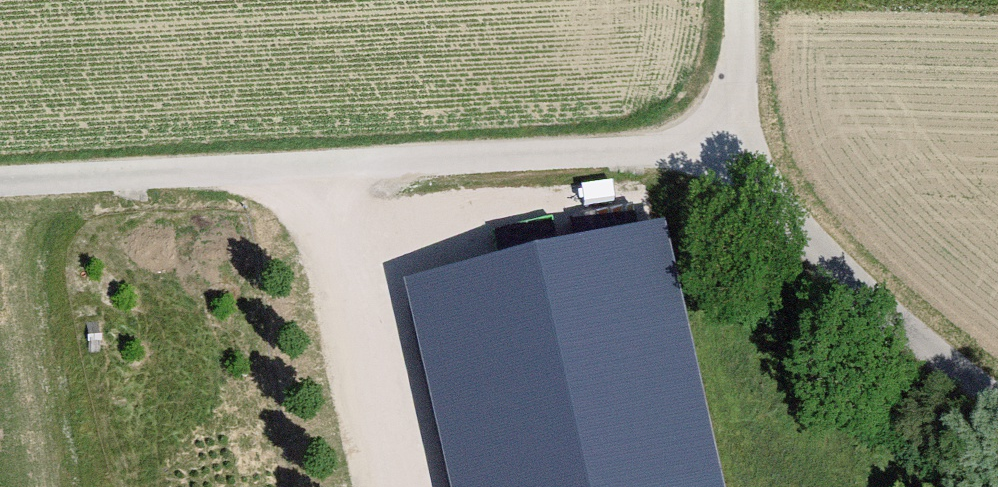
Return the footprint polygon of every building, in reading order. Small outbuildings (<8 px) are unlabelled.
[(437,298),(478,486),(735,486),(683,246),(437,298)]
